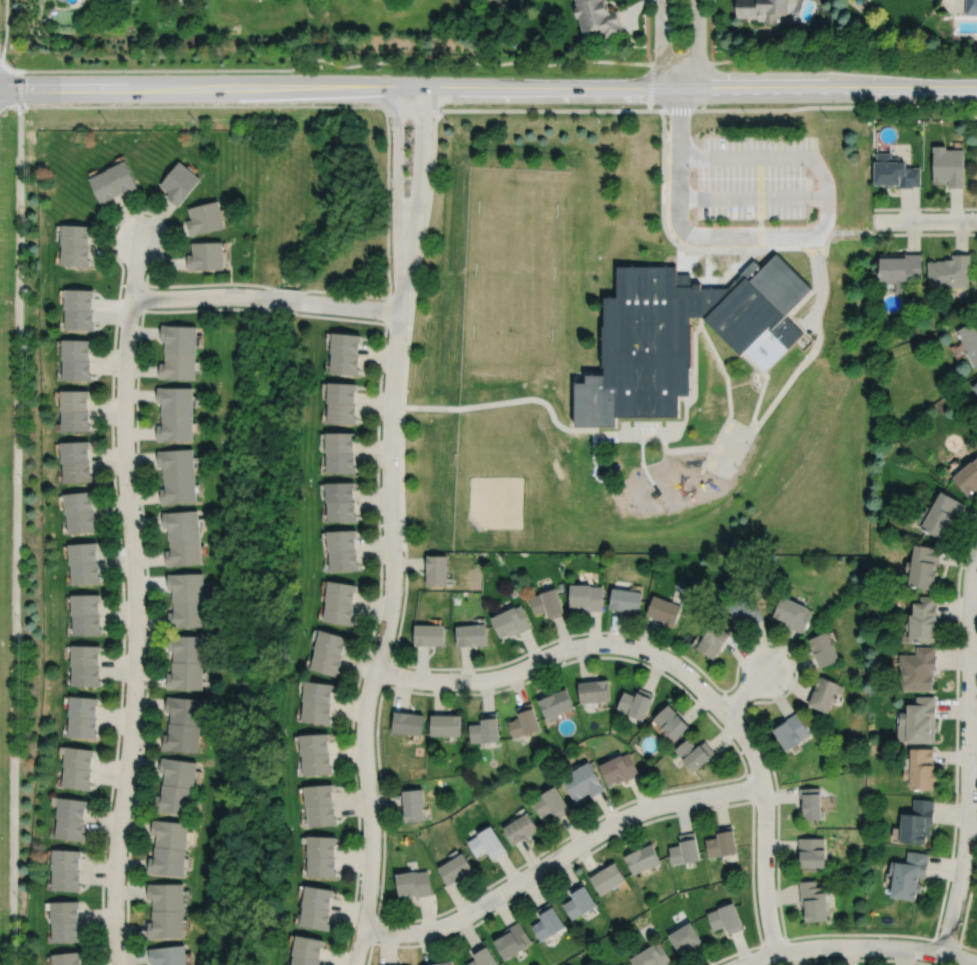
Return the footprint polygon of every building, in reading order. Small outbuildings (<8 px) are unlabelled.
[(576,6),(573,7),(576,16),(578,15),(584,38),(593,36),(593,37),(600,35),(600,34),(603,33),(604,37),(622,32),(620,24),(621,23),(617,9),(609,11),(607,3),(606,4),(605,0),(575,0),(576,6)] [(737,17),(758,16),(758,19),(764,19),(764,22),(777,22),(777,18),(778,18),(778,14),(785,14),(785,12),(788,12),(788,1),(796,1),(796,0),(737,0),(737,17)] [(965,14),(976,14),(976,0),(965,0),(965,14)] [(934,146),(934,183),(944,183),(944,180),(949,180),(949,187),(965,187),(965,149),(947,149),(947,146),(934,146)] [(877,152),(877,161),(876,161),(877,185),(884,184),(884,187),(892,187),(892,185),(899,185),(899,187),(914,187),(914,186),(921,186),(921,167),(907,167),(907,162),(900,162),(900,157),(892,157),(892,152),(877,152)] [(120,192),(130,188),(131,189),(137,186),(125,160),(109,168),(110,169),(120,192)] [(179,160),(160,185),(169,192),(166,196),(178,206),(201,178),(179,160)] [(110,169),(91,178),(103,204),(111,201),(111,199),(121,195),(120,192),(110,169)] [(189,208),(192,219),(187,221),(190,236),(225,227),(219,200),(189,208)] [(90,246),(91,232),(93,232),(93,225),(63,224),(62,244),(63,244),(90,246)] [(192,242),(193,254),(188,255),(188,270),(224,269),(223,241),(192,242)] [(63,244),(62,265),(92,266),(92,259),(91,259),(91,246),(90,246),(63,244)] [(575,385),(575,430),(616,429),(616,419),(679,420),(679,397),(690,397),(691,318),(700,318),(702,318),(742,356),(747,351),(767,372),(804,334),(787,317),(813,289),(777,253),(763,268),(754,260),(728,287),(701,288),(701,284),(693,284),(693,275),(678,274),(678,266),(617,265),(616,296),(604,296),(603,368),(605,368),(605,376),(586,376),(586,384),(575,385)] [(881,254),(882,282),(886,282),(886,283),(896,283),(896,295),(909,294),(908,282),(923,282),(922,254),(881,254)] [(929,262),(929,287),(943,287),(943,288),(956,288),(956,287),(969,287),(969,272),(972,272),(971,254),(953,254),(953,259),(947,259),(947,261),(938,261),(938,262),(929,262)] [(94,310),(94,297),(96,297),(96,290),(67,289),(66,309),(67,309),(94,310)] [(67,309),(67,330),(97,330),(97,324),(95,324),(95,310),(94,310),(67,309)] [(970,352),(968,353),(975,367),(976,366),(976,322),(959,331),(970,352)] [(196,354),(197,326),(161,325),(161,340),(165,341),(164,352),(165,352),(196,354)] [(359,355),(360,342),(362,342),(363,335),(333,332),(331,353),(333,353),(359,355)] [(91,361),(91,348),(94,348),(94,341),(64,340),(63,360),(65,360),(91,361)] [(165,352),(165,363),(160,363),(159,379),(195,380),(196,354),(165,352)] [(333,353),(331,373),(360,376),(361,369),(359,369),(360,355),(359,355),(333,353)] [(65,360),(64,380),(94,381),(94,374),(92,374),(93,361),(91,361),(65,360)] [(355,405),(356,391),(358,391),(358,383),(329,382),(328,404),(329,404),(355,405)] [(193,414),(193,387),(157,388),(157,403),(161,403),(161,414),(162,414),(193,414)] [(89,411),(89,398),(92,398),(92,391),(62,391),(61,411),(63,411),(89,411)] [(329,404),(328,424),(358,425),(358,418),(356,418),(357,405),(355,405),(329,404)] [(63,411),(63,432),(92,432),(92,425),(91,425),(91,411),(89,411),(63,411)] [(162,414),(162,423),(157,423),(157,439),(193,438),(193,414),(162,414)] [(354,450),(354,436),(356,437),(356,430),(327,429),(326,450),(328,450),(354,450)] [(89,462),(91,462),(90,449),(92,449),(91,441),(62,443),(63,463),(64,463),(89,462)] [(195,473),(193,446),(157,449),(158,464),(162,464),(163,476),(164,476),(195,473)] [(328,450),(328,471),(356,471),(357,463),(355,463),(355,450),(354,450),(328,450)] [(975,458),(974,457),(954,475),(969,494),(976,488),(976,489),(976,456),(975,458)] [(64,463),(65,481),(92,479),(91,472),(89,472),(89,462),(64,463)] [(164,476),(165,487),(160,487),(161,503),(197,500),(195,473),(164,476)] [(354,499),(354,485),(356,485),(356,479),(326,480),(326,499),(328,499),(354,499)] [(91,509),(90,496),(92,496),(91,489),(62,492),(64,512),(65,512),(91,509)] [(943,489),(934,504),(933,503),(930,502),(929,504),(926,510),(923,509),(917,520),(923,524),(923,525),(943,536),(947,529),(949,530),(954,521),(952,520),(955,516),(958,517),(967,503),(943,489)] [(328,499),(328,519),(358,519),(358,512),(356,512),(356,499),(354,499),(328,499)] [(200,535),(197,508),(162,511),(163,527),(167,526),(168,538),(169,538),(200,535)] [(65,512),(67,532),(97,529),(96,522),(94,522),(92,509),(91,509),(65,512)] [(356,548),(356,535),(358,535),(358,528),(328,529),(329,549),(330,549),(356,548)] [(169,538),(170,549),(165,549),(166,565),(202,561),(200,535),(169,538)] [(95,560),(95,548),(97,548),(96,540),(67,542),(68,562),(69,562),(95,560)] [(917,542),(914,560),(908,559),(906,570),(912,570),(910,584),(933,588),(935,579),(936,580),(938,569),(936,569),(937,562),(940,563),(942,546),(917,542)] [(330,549),(331,570),(361,568),(360,561),(358,561),(358,548),(356,548),(330,549)] [(428,553),(428,584),(448,584),(449,553),(428,553)] [(69,562),(71,583),(100,581),(100,574),(98,574),(97,560),(95,560),(69,562)] [(204,599),(203,571),(167,572),(168,588),(171,588),(172,600),(173,600),(204,599)] [(353,603),(355,590),(357,590),(358,583),(329,579),(326,599),(327,599),(353,603)] [(569,583),(569,605),(579,605),(579,608),(586,608),(586,609),(602,609),(602,585),(590,585),(590,583),(569,583)] [(612,586),(609,607),(639,611),(641,590),(612,586)] [(509,590),(512,596),(518,594),(515,587),(509,590)] [(530,596),(536,613),(546,610),(549,618),(564,614),(555,587),(543,591),(543,592),(530,596)] [(728,601),(731,610),(732,610),(734,617),(745,614),(748,624),(763,619),(761,612),(762,612),(755,591),(739,596),(740,598),(728,601)] [(98,613),(97,600),(99,600),(99,593),(70,593),(70,613),(71,613),(98,613)] [(653,594),(646,613),(674,624),(681,604),(653,594)] [(783,594),(774,614),(783,619),(782,621),(788,624),(788,626),(802,632),(813,610),(808,608),(809,606),(783,594)] [(909,619),(907,622),(907,626),(909,630),(912,630),(912,640),(937,640),(938,603),(936,603),(936,595),(921,595),(921,601),(916,601),(915,612),(912,612),(912,619),(909,619)] [(173,600),(173,611),(168,611),(169,626),(204,625),(204,599),(173,600)] [(327,599),(324,619),(354,624),(355,617),(353,616),(355,603),(353,603),(327,599)] [(493,616),(502,636),(510,633),(511,635),(517,632),(518,633),(532,626),(522,604),(518,606),(517,605),(493,616)] [(71,613),(72,634),(101,633),(101,626),(99,626),(99,613),(98,613),(71,613)] [(713,621),(696,647),(714,658),(730,633),(713,621)] [(457,624),(459,645),(488,643),(487,622),(457,624)] [(416,623),(416,644),(445,644),(445,623),(416,623)] [(342,655),(345,642),(347,643),(349,636),(320,628),(315,647),(316,648),(342,655)] [(808,638),(820,667),(839,659),(833,643),(832,644),(827,631),(808,638)] [(203,661),(204,635),(169,634),(168,649),(173,649),(173,660),(203,661)] [(97,665),(98,652),(100,652),(100,645),(70,644),(70,664),(72,664),(97,665)] [(900,653),(900,668),(902,668),(902,677),(899,677),(899,689),(933,689),(933,682),(934,682),(934,671),(932,671),(932,670),(937,670),(937,654),(936,654),(936,645),(917,645),(917,654),(900,653)] [(316,648),(311,667),(339,675),(341,669),(339,668),(343,655),(342,655),(316,648)] [(173,660),(172,660),(172,672),(167,672),(167,687),(203,688),(203,661),(173,660)] [(72,664),(71,685),(100,685),(100,679),(98,679),(98,665),(97,665),(72,664)] [(820,675),(808,704),(828,712),(834,696),(833,695),(838,683),(820,675)] [(577,682),(580,702),(609,699),(607,679),(577,682)] [(330,703),(332,690),(334,690),(335,683),(305,680),(303,700),(304,700),(330,703)] [(624,691),(617,707),(628,712),(627,713),(642,719),(653,693),(639,687),(635,696),(624,691)] [(537,699),(547,722),(556,718),(555,714),(573,706),(564,688),(537,699)] [(94,717),(95,704),(97,705),(98,697),(71,695),(69,716),(71,716),(94,717)] [(201,724),(203,698),(167,695),(166,711),(171,711),(170,722),(201,724)] [(901,712),(901,723),(899,723),(899,740),(909,740),(909,742),(936,742),(936,719),(937,703),(936,703),(936,696),(917,696),(917,703),(909,703),(909,712),(901,712)] [(304,700),(302,720),(331,724),(332,717),(330,717),(332,703),(330,703),(304,700)] [(508,721),(514,738),(527,733),(528,734),(540,730),(543,729),(535,707),(534,707),(532,702),(518,707),(521,716),(508,721)] [(668,703),(653,718),(674,739),(689,725),(668,703)] [(396,710),(393,731),(422,735),(425,714),(396,710)] [(470,724),(472,742),(485,741),(485,742),(501,740),(499,716),(497,716),(497,712),(482,713),(483,722),(470,724)] [(773,728),(787,750),(802,740),(801,739),(810,733),(797,712),(773,728)] [(432,714),(432,734),(462,735),(462,714),(432,714)] [(71,716),(69,736),(96,738),(96,731),(95,730),(96,717),(94,717),(71,716)] [(170,722),(169,722),(168,734),(164,733),(163,749),(198,752),(201,724),(170,722)] [(329,753),(328,739),(330,739),(330,732),(300,734),(301,754),(303,754),(329,753)] [(688,737),(675,749),(683,758),(682,759),(693,771),(715,752),(704,740),(697,747),(688,737)] [(89,769),(91,756),(93,756),(94,749),(66,746),(64,766),(65,766),(89,769)] [(912,748),(912,757),(905,757),(905,779),(912,779),(912,789),(936,789),(936,781),(940,781),(940,772),(936,772),(936,764),(934,764),(934,748),(912,748)] [(599,765),(608,785),(616,781),(617,783),(624,779),(625,781),(639,774),(628,752),(622,755),(621,754),(599,765)] [(303,754),(304,775),(333,773),(333,766),(331,766),(330,753),(329,753),(303,754)] [(193,788),(197,761),(162,757),(160,772),(164,773),(163,783),(193,788)] [(560,777),(574,801),(589,792),(591,796),(604,789),(588,761),(560,777)] [(65,766),(63,786),(90,789),(91,782),(89,782),(90,769),(89,769),(65,766)] [(163,783),(162,783),(161,795),(157,794),(154,810),(190,815),(193,788),(163,783)] [(333,804),(332,791),(334,791),(334,784),(304,786),(306,806),(307,806),(333,804)] [(531,801),(540,817),(551,810),(556,819),(570,810),(555,785),(541,794),(542,795),(531,801)] [(800,788),(800,803),(803,803),(803,807),(802,807),(802,819),(804,819),(804,820),(822,819),(821,793),(820,793),(820,787),(800,788)] [(403,790),(406,821),(425,819),(424,805),(426,805),(424,788),(403,790)] [(85,821),(87,808),(88,808),(89,801),(59,797),(57,817),(58,817),(85,821)] [(914,798),(913,814),(904,813),(903,819),(900,819),(899,829),(903,829),(902,843),(928,844),(929,835),(931,836),(931,824),(934,824),(935,808),(934,808),(935,800),(914,798)] [(307,806),(309,826),(338,824),(338,817),(336,817),(335,804),(333,804),(307,806)] [(504,828),(515,845),(526,838),(526,837),(538,830),(528,813),(504,828)] [(58,817),(56,838),(85,841),(86,834),(85,834),(86,821),(85,821),(58,817)] [(186,849),(188,823),(152,819),(151,835),(156,835),(155,846),(186,849)] [(468,841),(478,857),(489,850),(494,858),(507,850),(505,846),(506,846),(493,825),(468,841)] [(705,840),(709,857),(721,855),(721,856),(737,853),(732,825),(716,828),(718,837),(705,840)] [(669,848),(671,856),(670,856),(672,865),(684,862),(684,863),(700,860),(694,832),(678,835),(680,845),(669,848)] [(335,857),(335,843),(337,843),(338,837),(308,836),(307,856),(308,856),(335,857)] [(799,838),(798,866),(800,866),(800,867),(826,868),(826,849),(824,849),(824,838),(799,838)] [(624,856),(633,875),(660,862),(651,843),(624,856)] [(155,846),(154,846),(153,858),(149,857),(148,873),(183,876),(186,849),(155,846)] [(80,871),(81,858),(83,858),(83,851),(53,850),(52,870),(54,870),(80,871)] [(892,862),(890,874),(896,875),(893,898),(918,901),(919,892),(922,893),(923,884),(920,884),(921,876),(927,877),(929,854),(908,851),(907,863),(892,862)] [(439,868),(450,886),(475,870),(464,852),(439,868)] [(308,856),(307,876),(337,877),(337,871),(335,871),(336,857),(335,857),(308,856)] [(589,878),(600,896),(625,880),(614,862),(589,878)] [(54,870),(53,890),(82,892),(83,884),(81,884),(82,871),(80,871),(54,870)] [(397,874),(401,896),(409,895),(409,896),(416,895),(416,897),(432,895),(429,870),(417,872),(417,871),(397,874)] [(799,882),(801,904),(802,904),(803,912),(806,911),(807,923),(828,921),(826,893),(825,893),(824,887),(816,887),(816,881),(799,882)] [(562,905),(571,920),(582,914),(596,906),(581,882),(568,890),(571,894),(570,894),(572,898),(562,905)] [(183,910),(183,884),(147,884),(148,899),(153,899),(153,910),(183,910)] [(329,910),(331,897),(333,897),(334,890),(305,885),(302,906),(303,906),(329,910)] [(80,922),(79,909),(81,909),(81,901),(51,902),(52,923),(53,923),(80,922)] [(530,926),(540,941),(550,935),(550,936),(564,927),(548,902),(536,910),(539,915),(538,916),(540,919),(530,926)] [(707,913),(713,931),(724,926),(727,934),(743,929),(734,903),(707,913)] [(303,906),(300,926),(329,931),(330,924),(328,923),(331,910),(329,910),(303,906)] [(153,910),(152,910),(152,922),(148,922),(148,938),(184,937),(183,910),(153,910)] [(53,923),(54,943),(83,942),(83,935),(82,935),(81,922),(80,922),(53,923)] [(496,942),(507,960),(516,955),(515,954),(526,947),(525,945),(531,942),(519,922),(506,929),(507,931),(501,934),(503,937),(496,942)] [(668,936),(680,955),(685,951),(687,954),(703,945),(701,941),(690,922),(668,936)] [(319,960),(322,947),(324,948),(325,941),(296,935),(292,956),(293,956),(319,960)] [(489,947),(488,947),(485,942),(472,951),(477,959),(466,964),(500,964),(489,947)] [(633,964),(669,964),(672,963),(659,942),(654,946),(654,945),(630,960),(633,964)] [(184,945),(149,949),(150,964),(155,964),(186,964),(184,945)] [(81,960),(83,959),(82,952),(53,955),(54,964),(82,964),(81,960)] [(292,964),(319,964),(320,961),(319,960),(293,956),(292,964)]
